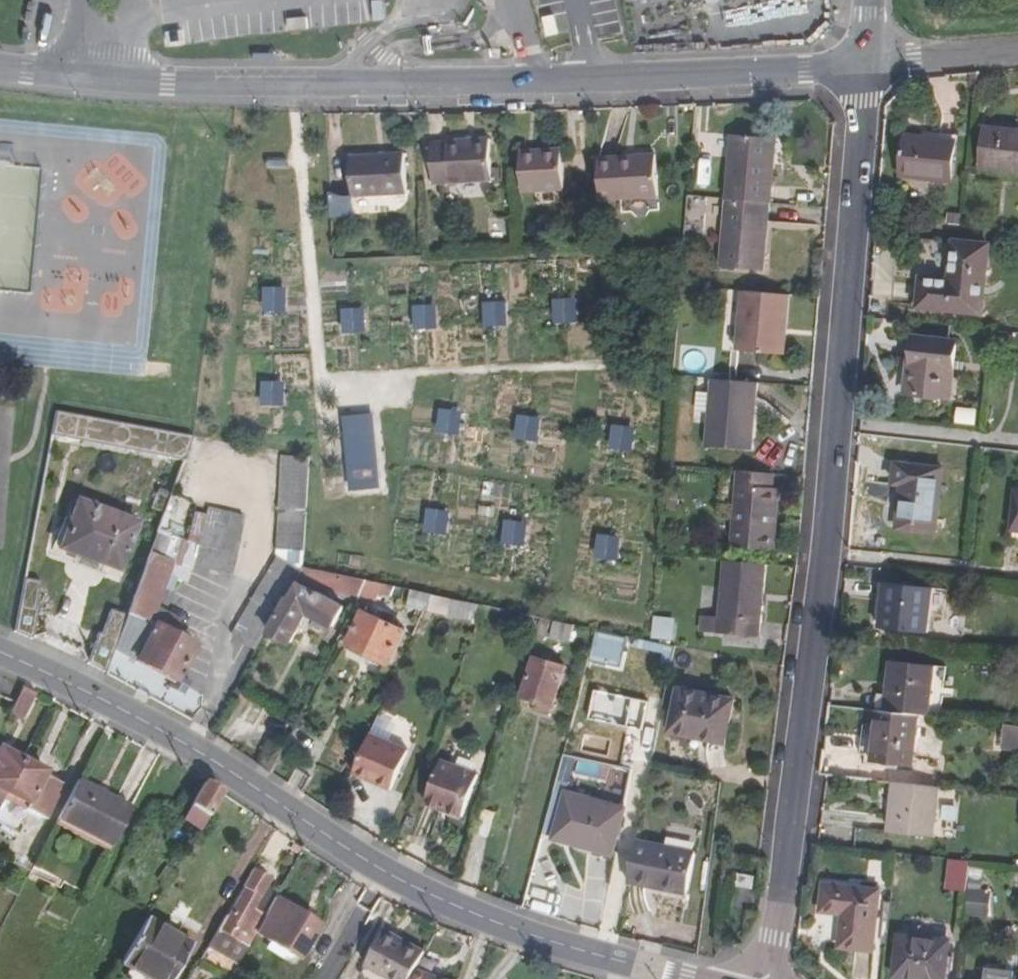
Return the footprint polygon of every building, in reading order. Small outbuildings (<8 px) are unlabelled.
[(981,168),(1002,170),(1007,130),(985,128),(981,168)] [(1002,170),(1017,172),(1017,131),(1007,130),(1002,170)] [(767,205),(769,205),(772,171),(764,170),(766,140),(728,138),(723,202),(767,205)] [(949,143),(909,139),(905,178),(944,182),(949,143)] [(764,170),(772,171),(774,141),(766,140),(764,170)] [(488,187),(486,146),(430,147),(431,189),(488,187)] [(406,193),(404,153),(348,156),(350,195),(406,193)] [(559,190),(560,154),(518,155),(518,192),(559,190)] [(651,162),(594,164),(595,206),(652,205),(651,162)] [(330,219),(350,217),(349,193),(329,194),(330,219)] [(761,270),(767,205),(723,202),(717,267),(761,270)] [(978,315),(985,246),(953,243),(949,283),(919,282),(917,309),(978,315)] [(263,313),(285,312),(284,289),(261,290),(263,313)] [(782,354),(786,295),(738,292),(734,350),(782,354)] [(553,323),(578,322),(577,299),(552,300),(553,323)] [(482,327),(507,326),(506,303),(481,304),(482,327)] [(412,329),(437,328),(436,306),(411,307),(412,329)] [(365,331),(364,309),(338,310),(340,333),(365,331)] [(905,395),(949,399),(954,344),(910,340),(905,395)] [(283,404),(283,381),(260,381),(260,404),(283,404)] [(751,452),(756,384),(711,381),(706,448),(751,452)] [(956,423),(977,425),(978,409),(958,408),(956,423)] [(435,432),(458,434),(461,412),(438,409),(435,432)] [(51,436),(184,458),(193,435),(55,412),(51,436)] [(377,487),(370,415),(342,418),(349,490),(377,487)] [(515,439),(538,441),(540,418),(517,416),(515,439)] [(350,445),(368,443),(366,420),(347,422),(350,445)] [(608,447),(631,451),(634,428),(611,425),(608,447)] [(302,550),(309,455),(280,455),(274,548),(302,550)] [(902,502),(938,506),(942,468),(896,464),(894,485),(903,486),(902,502)] [(772,491),(773,475),(737,473),(730,548),(772,552),(778,492),(772,491)] [(134,523),(76,500),(57,551),(116,573),(134,523)] [(938,506),(902,502),(899,529),(936,532),(938,506)] [(422,531),(445,534),(448,511),(425,508),(422,531)] [(159,529),(129,612),(126,620),(115,651),(174,681),(171,688),(186,694),(192,681),(180,676),(195,644),(173,634),(177,626),(180,620),(151,607),(162,588),(173,591),(177,580),(182,582),(190,563),(231,578),(251,522),(217,509),(203,545),(159,529)] [(499,542),(522,546),(525,523),(502,520),(499,542)] [(593,556),(616,560),(620,537),(597,534),(593,556)] [(233,638),(255,651),(263,637),(280,604),(291,582),(299,568),(276,556),(233,638)] [(765,566),(721,562),(717,619),(699,618),(698,635),(759,640),(765,566)] [(301,564),(299,568),(291,582),(343,596),(345,587),(349,575),(301,564)] [(345,587),(359,591),(364,579),(349,575),(345,587)] [(26,576),(16,634),(33,641),(40,611),(36,609),(41,582),(26,576)] [(359,591),(355,599),(370,602),(373,592),(384,595),(387,584),(364,579),(359,591)] [(931,589),(885,583),(880,627),(927,632),(931,589)] [(280,604),(263,637),(284,647),(300,616),(331,629),(341,606),(312,595),(310,597),(295,591),(288,608),(280,604)] [(427,593),(421,607),(444,613),(447,600),(448,598),(427,593)] [(447,600),(444,613),(459,616),(463,604),(447,600)] [(115,651),(126,620),(113,615),(104,639),(101,637),(87,666),(106,676),(115,651)] [(401,631),(359,615),(346,648),(387,664),(401,631)] [(676,641),(678,618),(654,616),(652,639),(676,641)] [(571,642),(573,625),(554,622),(552,639),(571,642)] [(624,664),(626,636),(597,633),(594,660),(624,664)] [(561,668),(531,659),(520,700),(551,709),(561,668)] [(889,663),(884,712),(917,716),(928,717),(933,669),(889,663)] [(25,718),(36,694),(22,688),(10,712),(25,718)] [(731,702),(678,691),(670,733),(725,743),(731,702)] [(8,716),(0,712),(0,733),(8,716)] [(917,716),(884,712),(878,712),(872,763),(912,767),(917,716)] [(369,734),(353,774),(391,789),(408,750),(369,734)] [(23,760),(0,749),(0,806),(23,760)] [(479,773),(441,759),(426,802),(465,815),(479,773)] [(23,760),(0,806),(0,829),(14,836),(29,806),(49,815),(64,785),(44,775),(45,772),(23,760)] [(111,846),(131,808),(79,779),(59,818),(111,846)] [(208,822),(223,796),(204,783),(189,811),(208,822)] [(888,833),(930,838),(935,788),(894,784),(888,833)] [(935,788),(930,838),(932,838),(938,789),(935,788)] [(623,812),(565,797),(554,843),(579,850),(580,846),(613,854),(623,812)] [(483,808),(474,838),(487,842),(495,812),(483,808)] [(637,843),(629,886),(687,897),(695,855),(637,843)] [(947,891),(968,892),(969,861),(948,860),(947,891)] [(756,874),(736,871),(734,887),(755,889),(756,874)] [(217,955),(240,969),(257,936),(265,921),(258,917),(274,887),(256,877),(216,945),(220,948),(217,955)] [(868,963),(877,899),(823,891),(819,924),(840,926),(837,959),(868,963)] [(967,917),(990,919),(991,892),(968,891),(967,917)] [(265,921),(257,936),(302,959),(320,923),(276,900),(265,921)] [(124,967),(145,978),(176,978),(194,948),(150,923),(124,967)] [(403,946),(407,941),(387,930),(384,936),(403,946)] [(419,969),(428,953),(407,941),(403,946),(384,936),(368,965),(386,976),(384,978),(414,978),(419,969)] [(919,941),(898,939),(893,978),(914,978),(919,941)] [(919,941),(914,978),(943,978),(948,944),(919,941)] [(386,976),(368,965),(361,977),(364,978),(384,978),(386,976)] [(419,969),(414,978),(445,978),(419,969)]
